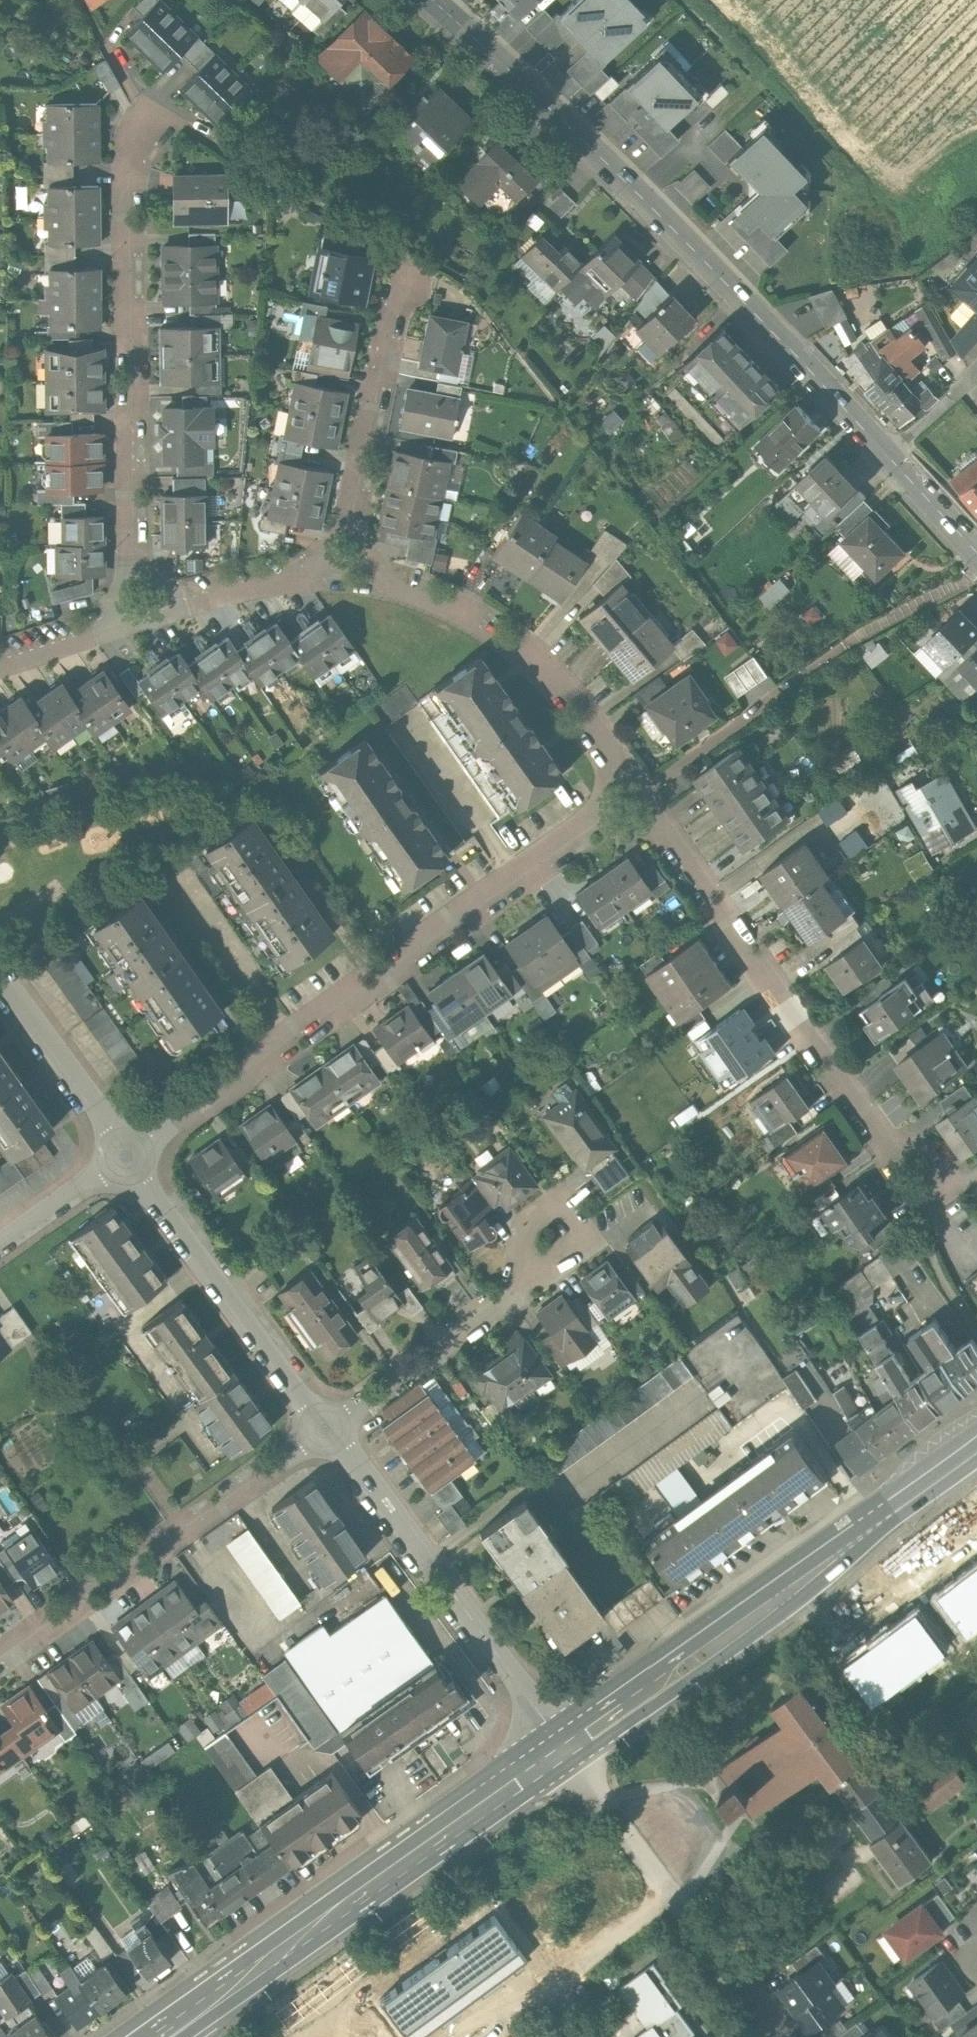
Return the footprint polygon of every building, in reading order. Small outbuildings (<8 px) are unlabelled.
[(90,10),(104,0),(85,0),(90,10)] [(134,9),(143,17),(159,1),(160,0),(143,0),(134,9)] [(292,13),(304,0),(279,0),(292,12),(292,13)] [(314,31),(324,19),(325,20),(338,5),(343,0),(304,0),(292,13),(293,14),(294,13),(314,31)] [(501,4),(518,22),(541,0),(505,0),(501,4)] [(560,19),(582,42),(626,0),(579,0),(560,19)] [(582,42),(590,51),(604,65),(605,65),(631,39),(646,25),(637,17),(642,13),(630,0),(626,0),(582,42)] [(178,20),(159,1),(143,17),(125,35),(145,54),(178,20)] [(323,41),(340,23),(348,14),(338,5),(325,20),(324,19),(314,31),(313,32),(323,41)] [(366,17),(367,18),(369,16),(358,5),(348,14),(340,23),(350,33),(366,17)] [(367,18),(366,17),(350,33),(321,63),(336,77),(357,56),(387,86),(412,62),(367,18)] [(178,20),(145,54),(164,73),(181,55),(197,39),(178,20)] [(197,39),(181,55),(190,64),(207,46),(198,38),(197,39)] [(669,43),(653,58),(656,61),(669,61),(684,76),(692,68),(669,43)] [(207,46),(190,64),(199,72),(215,56),(216,55),(207,46)] [(604,65),(590,51),(567,73),(591,98),(595,94),(610,80),(602,71),(607,67),(605,65),(604,65)] [(234,75),(215,56),(199,72),(181,90),(200,109),(234,75)] [(106,60),(94,67),(109,94),(121,87),(106,60)] [(656,61),(626,89),(643,107),(634,115),(636,116),(642,123),(644,125),(652,117),(665,131),(667,129),(702,96),(684,76),(669,61),(656,61)] [(234,75),(200,109),(220,128),(237,110),(253,94),(234,75)] [(610,80),(595,94),(603,103),(620,86),(612,78),(610,80)] [(722,86),(705,103),(713,112),(730,95),(722,86)] [(643,107),(626,89),(610,105),(628,124),(636,116),(634,115),(643,107)] [(418,147),(415,150),(432,167),(474,126),(440,92),(419,113),(414,108),(397,126),(418,147)] [(254,93),(253,94),(237,110),(246,119),(263,101),(254,93)] [(51,135),(96,134),(96,122),(98,122),(97,105),(47,106),(47,121),(50,121),(51,135)] [(644,125),(642,123),(634,131),(662,160),(680,143),(667,129),(665,131),(652,117),(644,125)] [(743,149),(729,163),(729,164),(746,181),(751,177),(756,183),(756,201),(747,211),(755,220),(775,240),(776,239),(800,216),(802,214),(803,174),(779,150),(782,147),(765,129),(743,149)] [(726,132),(709,149),(726,167),(729,164),(729,163),(743,149),(726,132)] [(96,145),(96,134),(51,135),(51,148),(48,148),(48,163),(48,164),(73,163),(98,163),(98,145),(96,145)] [(521,199),(527,193),(537,184),(527,174),(498,146),(480,164),(481,165),(460,186),(480,207),(505,183),(521,199)] [(48,164),(48,163),(43,163),(43,176),(73,175),(73,163),(48,164)] [(527,193),(537,203),(553,182),(536,165),(527,174),(537,184),(527,193)] [(73,175),(43,176),(43,189),(48,189),(48,188),(73,187),(73,175)] [(225,177),(175,177),(175,223),(221,222),(220,205),(226,205),(225,177)] [(537,203),(535,204),(558,226),(578,206),(553,182),(537,203)] [(48,188),(48,189),(49,203),(51,203),(52,217),(97,216),(97,204),(99,204),(98,187),(73,187),(48,188)] [(97,216),(52,217),(52,230),(49,230),(49,245),(49,246),(74,245),(99,245),(99,227),(97,227),(97,216)] [(755,220),(748,227),(739,218),(730,226),(771,269),(788,252),(776,239),(775,240),(755,220)] [(325,229),(321,250),(347,255),(351,235),(325,229)] [(215,234),(189,234),(189,247),(215,246),(215,234)] [(584,268),(560,292),(577,308),(584,301),(595,312),(642,264),(614,237),(584,268)] [(49,246),(49,245),(44,245),(44,258),(74,257),(74,245),(49,246)] [(567,251),(572,257),(579,250),(573,245),(567,251)] [(215,249),(215,246),(189,247),(164,247),(164,261),(163,261),(163,269),(164,269),(164,275),(211,275),(212,250),(215,249)] [(560,292),(584,268),(572,257),(567,251),(564,249),(539,275),(551,287),(558,294),(560,292)] [(327,276),(324,293),(362,301),(370,260),(347,255),(321,250),(316,274),(327,276)] [(74,257),(44,258),(45,271),(50,271),(50,270),(75,269),(74,257)] [(961,290),(976,272),(976,269),(972,264),(973,263),(966,257),(947,278),(961,290)] [(50,270),(50,271),(50,286),(53,286),(53,299),(98,299),(98,287),(100,287),(100,269),(75,269),(50,270)] [(961,290),(972,301),(964,300),(953,309),(952,315),(961,323),(976,311),(976,272),(961,290)] [(327,276),(316,274),(313,291),(324,293),(327,276)] [(211,275),(164,275),(164,282),(163,282),(163,290),(164,290),(164,304),(189,304),(216,303),(216,301),(212,301),(211,275)] [(548,308),(558,294),(551,287),(538,300),(548,308)] [(664,308),(672,300),(662,290),(643,308),(650,315),(652,313),(655,316),(660,311),(660,310),(663,307),(664,308)] [(844,321),(847,319),(834,291),(809,299),(827,330),(833,327),(844,321)] [(98,299),(53,299),(53,312),(50,312),(50,326),(50,328),(76,328),(101,327),(100,310),(99,310),(98,299)] [(680,337),(685,343),(696,333),(690,327),(694,323),(672,300),(664,308),(663,307),(660,310),(660,311),(655,316),(638,332),(650,344),(640,354),(651,365),(680,337)] [(930,302),(918,310),(945,360),(958,353),(930,302)] [(216,303),(189,304),(189,316),(194,316),(217,315),(216,303)] [(959,351),(976,336),(976,311),(961,323),(948,332),(959,351)] [(217,315),(194,316),(194,328),(218,327),(218,330),(221,329),(221,315),(217,315)] [(421,367),(456,374),(466,323),(430,316),(421,367)] [(344,367),(348,365),(355,331),(352,326),(349,326),(346,321),(338,320),(334,323),(324,321),(320,324),(318,333),(320,336),(317,338),(313,357),(315,362),(344,367)] [(855,340),(844,321),(833,327),(845,346),(855,340)] [(50,328),(50,326),(47,327),(47,340),(68,340),(76,340),(76,328),(50,328)] [(219,382),(218,330),(218,327),(194,328),(161,328),(162,385),(195,385),(219,384),(219,382)] [(913,355),(923,346),(914,328),(903,338),(905,340),(902,343),(889,329),(871,342),(888,362),(901,350),(905,355),(910,352),(913,355)] [(684,367),(742,428),(780,392),(748,359),(743,365),(735,356),(740,351),(721,331),(684,367)] [(76,340),(68,340),(68,352),(93,352),(93,340),(76,340)] [(871,342),(867,345),(864,342),(853,352),(879,380),(867,392),(876,402),(901,379),(902,378),(888,362),(871,342)] [(901,350),(888,362),(902,378),(901,379),(906,385),(920,372),(905,355),(901,350)] [(743,365),(748,359),(740,351),(735,356),(743,365)] [(101,352),(93,352),(68,352),(48,352),(48,381),(101,380),(101,352)] [(315,362),(311,364),(310,372),(317,374),(342,379),(344,367),(315,362)] [(716,453),(742,428),(684,367),(673,378),(681,387),(667,401),(716,453)] [(290,383),(295,384),(295,382),(315,385),(317,374),(310,372),(292,369),(290,383)] [(901,379),(876,402),(888,415),(912,392),(906,385),(901,379)] [(101,380),(48,381),(48,410),(70,410),(94,409),(101,409),(101,380)] [(219,384),(195,385),(195,397),(207,397),(222,397),(222,382),(219,382),(219,384)] [(295,384),(290,410),(341,420),(346,392),(315,385),(295,382),(295,384)] [(438,382),(436,394),(459,399),(462,387),(438,382)] [(917,399),(922,406),(926,412),(939,399),(930,387),(917,399)] [(401,428),(452,438),(455,423),(458,423),(459,418),(455,417),(459,399),(436,394),(408,388),(401,428)] [(912,392),(888,415),(900,428),(922,406),(917,399),(912,392)] [(207,409),(207,397),(195,397),(182,397),(182,409),(207,409)] [(94,409),(70,410),(70,422),(73,422),(94,422),(94,409)] [(212,409),(207,409),(182,409),(165,410),(165,463),(177,463),(202,463),(202,446),(213,446),(212,409)] [(798,409),(774,432),(795,454),(820,431),(798,409)] [(290,410),(285,436),(284,438),(303,442),(335,448),(341,420),(290,410)] [(659,424),(666,432),(675,425),(667,416),(659,424)] [(73,435),(73,422),(70,422),(36,423),(37,437),(47,437),(46,435),(73,435)] [(47,463),(100,463),(102,460),(102,437),(100,435),(73,435),(46,435),(47,437),(47,463)] [(279,435),(276,449),(301,454),(303,442),(284,438),(285,436),(279,435)] [(447,461),(447,462),(455,464),(458,451),(429,446),(426,457),(447,461)] [(273,463),(279,464),(280,462),(299,465),(301,454),(276,449),(273,463)] [(389,489),(440,499),(447,462),(447,461),(426,457),(396,451),(389,489)] [(815,502),(828,516),(831,519),(861,490),(845,474),(843,475),(827,459),(773,511),(789,527),(815,502)] [(279,464),(274,490),(325,500),(331,472),(299,465),(280,462),(279,464)] [(103,465),(100,463),(47,463),(47,490),(47,491),(51,491),(73,491),(101,491),(103,488),(103,465)] [(213,463),(202,463),(177,463),(177,478),(213,478),(213,463)] [(951,484),(961,496),(976,483),(976,463),(951,484)] [(961,496),(976,514),(976,483),(961,496)] [(432,540),(432,538),(440,499),(389,489),(381,529),(411,535),(432,540)] [(325,500),(274,490),(269,517),(268,519),(287,522),(320,529),(325,500)] [(823,540),(835,529),(863,502),(868,497),(861,490),(831,519),(828,516),(813,529),(823,540)] [(73,491),(51,491),(51,505),(61,504),(74,504),(73,491)] [(163,496),(163,523),(206,522),(205,496),(163,496)] [(835,529),(845,540),(874,513),(863,502),(835,529)] [(74,504),(61,504),(61,518),(63,518),(86,517),(86,504),(74,504)] [(874,513),(845,540),(868,564),(864,568),(877,583),(907,555),(885,532),(891,526),(876,511),(874,513)] [(268,519),(269,517),(263,515),(260,529),(285,534),(287,522),(268,519)] [(86,517),(63,518),(64,545),(104,545),(103,517),(86,517)] [(527,578),(553,540),(519,518),(493,555),(527,578)] [(206,522),(163,523),(164,549),(206,548),(206,522)] [(591,551),(611,565),(616,559),(628,546),(605,531),(591,551)] [(432,540),(411,535),(406,560),(432,565),(437,539),(432,538),(432,540)] [(563,596),(560,601),(561,601),(587,563),(553,540),(527,578),(544,590),(548,585),(563,596)] [(104,545),(64,545),(57,545),(58,575),(87,575),(87,574),(93,573),(104,573),(104,545)] [(611,565),(593,584),(604,597),(619,584),(620,585),(631,576),(616,559),(611,565)] [(765,594),(773,604),(793,589),(786,579),(765,594)] [(90,595),(87,583),(51,593),(54,605),(90,595)] [(606,649),(646,616),(620,585),(619,584),(604,597),(580,618),(606,649)] [(548,585),(544,590),(560,601),(563,596),(548,585)] [(334,620),(353,648),(354,650),(374,637),(367,626),(357,633),(344,613),(334,620)] [(960,613),(944,629),(953,638),(969,623),(960,613)] [(310,630),(333,662),(353,648),(334,620),(330,616),(310,630)] [(633,681),(672,648),(673,647),(672,646),(646,616),(606,649),(633,681)] [(969,623),(953,638),(944,629),(925,646),(946,668),(976,639),(976,631),(969,623)] [(277,624),(256,639),(280,671),(299,657),(290,645),(291,644),(277,624)] [(672,648),(683,661),(705,645),(692,629),(672,646),(673,647),(672,648)] [(290,645),(299,657),(313,677),(333,662),(310,630),(291,644),(290,645)] [(228,639),(208,653),(231,686),(250,672),(251,672),(237,652),(228,639)] [(256,639),(237,652),(251,672),(250,672),(260,685),(280,671),(256,639)] [(957,669),(976,689),(976,650),(957,669)] [(208,653),(188,667),(202,687),(201,687),(211,700),(231,686),(208,653)] [(179,654),(159,668),(182,700),(201,687),(202,687),(188,667),(179,654)] [(759,654),(727,673),(740,695),(772,677),(759,654)] [(480,658),(436,690),(518,806),(562,774),(545,749),(528,727),(523,726),(513,712),(514,707),(499,684),(480,658)] [(129,668),(119,675),(136,698),(146,691),(139,682),(129,668)] [(159,668),(139,682),(146,691),(171,728),(191,713),(182,700),(159,668)] [(103,672),(86,684),(112,722),(130,710),(103,672)] [(689,676),(648,705),(676,744),(717,715),(689,676)] [(86,684),(69,696),(88,723),(95,734),(112,722),(86,684)] [(61,685),(45,697),(71,735),(88,723),(69,696),(61,685)] [(518,806),(436,690),(435,689),(416,702),(500,820),(518,806)] [(45,697),(28,709),(47,736),(55,747),(71,735),(45,697)] [(20,698),(4,710),(31,748),(47,736),(28,709),(20,698)] [(0,712),(0,740),(6,749),(13,760),(31,748),(4,710),(0,712)] [(364,739),(365,740),(398,787),(397,793),(406,806),(412,806),(446,856),(447,857),(466,843),(383,726),(364,739)] [(397,793),(398,787),(365,740),(320,771),(402,887),(446,856),(412,806),(406,806),(397,793)] [(889,769),(895,780),(943,752),(937,741),(889,769)] [(702,785),(698,787),(714,809),(717,807),(722,813),(765,783),(739,748),(738,749),(699,777),(698,776),(696,778),(702,785)] [(894,792),(930,854),(976,828),(945,774),(918,789),(914,781),(894,792)] [(765,783),(722,813),(726,820),(723,822),(738,844),(742,842),(747,849),(748,848),(748,847),(787,819),(788,820),(790,818),(765,783)] [(837,832),(862,815),(847,793),(822,810),(837,832)] [(251,817),(205,849),(246,908),(292,875),(251,817)] [(764,872),(787,905),(821,881),(828,876),(805,843),(764,872)] [(205,849),(187,862),(189,865),(270,979),(288,966),(246,908),(205,849)] [(923,854),(910,861),(918,876),(931,869),(923,854)] [(629,858),(602,876),(624,908),(650,890),(651,890),(640,874),(629,858)] [(651,890),(650,890),(656,898),(670,888),(654,864),(640,874),(651,890)] [(292,875),(246,908),(288,966),(334,934),(292,875)] [(602,876),(577,895),(598,927),(624,908),(602,876)] [(821,881),(787,905),(812,941),(827,930),(846,917),(821,881)] [(181,954),(222,1012),(240,1000),(159,886),(157,883),(139,895),(181,954)] [(139,895),(94,927),(135,986),(181,954),(139,895)] [(852,913),(846,917),(827,930),(836,942),(857,927),(860,925),(852,913)] [(547,916),(527,930),(560,978),(579,965),(572,955),(573,954),(562,937),(547,916)] [(571,931),(586,951),(598,943),(581,920),(570,928),(571,931)] [(857,927),(836,942),(834,943),(842,954),(864,938),(857,927)] [(507,944),(522,966),(533,982),(535,981),(542,990),(560,978),(527,930),(507,944)] [(572,955),(579,965),(590,957),(586,951),(571,931),(562,937),(573,954),(572,955)] [(864,938),(842,954),(828,964),(847,991),(883,964),(864,938)] [(667,962),(652,971),(685,1018),(699,1008),(728,988),(695,942),(667,962)] [(62,950),(42,964),(126,1080),(145,1066),(62,950)] [(647,975),(652,971),(667,962),(660,952),(641,966),(647,975)] [(457,974),(484,1013),(511,994),(511,993),(496,971),(483,953),(468,965),(469,966),(457,974)] [(181,954),(135,986),(176,1045),(222,1012),(181,954)] [(506,964),(496,971),(511,993),(511,994),(515,1000),(525,993),(512,973),(506,964)] [(512,973),(525,993),(532,1002),(544,994),(542,990),(535,981),(533,982),(522,966),(512,973)] [(457,1032),(484,1013),(457,974),(445,982),(444,981),(429,992),(442,1009),(457,1032)] [(850,1002),(858,1014),(861,1012),(882,997),(881,996),(895,986),(888,976),(850,1002)] [(882,997),(861,1012),(880,1038),(923,1008),(922,1007),(934,999),(922,983),(911,991),(903,980),(895,986),(881,996),(882,997)] [(421,1046),(421,1044),(419,1042),(430,1035),(409,1006),(388,1021),(389,1022),(374,1032),(383,1045),(396,1064),(398,1062),(421,1046)] [(699,1008),(685,1018),(680,1022),(687,1031),(706,1018),(699,1008)] [(732,1085),(773,1057),(772,1055),(776,1052),(766,1037),(762,1041),(751,1026),(756,1023),(746,1008),(741,1011),(740,1010),(699,1038),(706,1048),(701,1052),(719,1079),(725,1075),(732,1085)] [(447,1039),(457,1032),(442,1009),(432,1016),(447,1039)] [(919,1049),(898,1064),(922,1099),(967,1068),(955,1051),(948,1050),(938,1036),(919,1049)] [(890,1053),(898,1064),(919,1049),(910,1038),(890,1053)] [(366,1041),(355,1049),(369,1070),(370,1069),(380,1062),(373,1052),(366,1041)] [(373,1052),(380,1062),(390,1076),(402,1068),(398,1062),(396,1064),(383,1045),(373,1052)] [(348,1053),(349,1055),(342,1059),(339,1055),(322,1067),(344,1100),(360,1089),(363,1093),(379,1082),(370,1069),(369,1070),(355,1049),(354,1049),(352,1048),(351,1048),(350,1049),(349,1050),(348,1051),(348,1052),(348,1053)] [(20,1081),(0,1054),(0,1095),(20,1081)] [(307,1084),(301,1088),(299,1087),(298,1087),(296,1087),(295,1088),(294,1089),(293,1091),(293,1092),(308,1113),(307,1114),(316,1126),(332,1115),(329,1110),(344,1100),(322,1067),(303,1079),(307,1084)] [(810,1108),(797,1090),(798,1089),(788,1075),(750,1102),(760,1116),(763,1114),(773,1128),(774,1130),(788,1120),(794,1116),(796,1118),(810,1108)] [(0,1095),(0,1144),(11,1159),(41,1138),(53,1129),(20,1081),(0,1095)] [(964,1084),(943,1099),(952,1112),(973,1097),(964,1084)] [(282,1100),(296,1119),(297,1121),(307,1114),(308,1113),(293,1092),(282,1100)] [(561,1106),(546,1117),(574,1156),(583,1150),(593,1165),(610,1152),(598,1135),(602,1131),(585,1107),(586,1106),(576,1092),(560,1104),(561,1106)] [(949,1114),(951,1116),(941,1123),(964,1156),(976,1147),(976,1103),(973,1097),(952,1112),(949,1114)] [(270,1103),(239,1124),(272,1172),(302,1151),(301,1149),(286,1127),(270,1103)] [(296,1119),(286,1127),(301,1149),(312,1142),(297,1121),(296,1119)] [(797,1132),(788,1120),(774,1130),(773,1128),(766,1133),(776,1147),(797,1132)] [(846,1164),(841,1156),(841,1155),(842,1153),(842,1152),(841,1150),(825,1127),(782,1157),(806,1190),(806,1191),(827,1177),(828,1177),(846,1164)] [(41,1138),(11,1159),(24,1177),(25,1178),(54,1157),(41,1138)] [(220,1139),(189,1161),(214,1196),(231,1183),(234,1187),(247,1178),(232,1156),(220,1139)] [(232,1156),(247,1178),(257,1171),(241,1149),(232,1156)] [(481,1171),(483,1173),(497,1193),(507,1206),(535,1186),(509,1151),(481,1171)] [(610,1152),(593,1165),(590,1167),(606,1189),(626,1174),(610,1152)] [(11,1159),(0,1166),(0,1194),(24,1177),(11,1159)] [(473,1180),(488,1200),(497,1193),(483,1173),(473,1180)] [(835,1187),(828,1177),(827,1177),(806,1191),(806,1190),(796,1197),(804,1208),(814,1201),(835,1187)] [(459,1187),(462,1191),(465,1188),(481,1211),(491,1204),(488,1200),(473,1180),(472,1178),(459,1187)] [(851,1243),(862,1245),(871,1239),(878,1248),(900,1233),(873,1195),(870,1198),(860,1183),(841,1196),(820,1211),(834,1231),(840,1227),(851,1243)] [(841,1196),(835,1187),(814,1201),(820,1211),(841,1196)] [(451,1201),(448,1203),(444,1203),(439,1207),(438,1214),(442,1219),(445,1219),(469,1252),(493,1234),(494,1229),(481,1211),(465,1188),(462,1191),(451,1198),(451,1201)] [(70,1239),(71,1240),(76,1236),(128,1307),(123,1311),(124,1313),(167,1281),(113,1207),(70,1239)] [(415,1269),(412,1273),(423,1288),(451,1268),(436,1248),(438,1246),(431,1236),(429,1238),(415,1218),(386,1239),(397,1253),(403,1253),(415,1269)] [(657,1290),(668,1282),(676,1293),(681,1290),(690,1302),(711,1288),(662,1222),(658,1225),(654,1220),(628,1239),(632,1244),(627,1248),(657,1290)] [(76,1236),(71,1240),(123,1311),(128,1307),(76,1236)] [(906,1240),(879,1257),(880,1258),(892,1277),(908,1266),(928,1293),(933,1282),(906,1240)] [(355,1268),(368,1291),(358,1298),(366,1308),(376,1322),(377,1321),(398,1306),(403,1303),(397,1295),(370,1257),(355,1268)] [(892,1277),(880,1258),(871,1265),(866,1258),(828,1283),(878,1363),(892,1352),(876,1326),(881,1323),(864,1295),(892,1277)] [(634,1299),(616,1273),(607,1262),(581,1281),(594,1298),(585,1305),(598,1324),(608,1317),(634,1299)] [(616,1273),(634,1299),(644,1291),(625,1266),(616,1273)] [(738,1268),(728,1275),(737,1290),(748,1284),(738,1268)] [(357,1336),(336,1308),(338,1307),(331,1298),(329,1299),(309,1271),(279,1293),(327,1358),(357,1336)] [(965,1281),(976,1297),(976,1272),(965,1281)] [(398,1306),(411,1316),(423,1308),(408,1287),(397,1295),(403,1303),(398,1306)] [(570,1306),(563,1296),(560,1297),(538,1312),(538,1316),(551,1334),(563,1350),(564,1350),(572,1361),(597,1343),(588,1331),(570,1306)] [(588,1331),(598,1324),(585,1305),(580,1299),(570,1306),(588,1331)] [(181,1301),(142,1330),(197,1404),(236,1375),(181,1301)] [(0,1317),(0,1336),(9,1348),(31,1332),(14,1308),(0,1317)] [(377,1321),(376,1322),(366,1308),(356,1314),(369,1333),(381,1325),(377,1321)] [(696,1376),(707,1392),(764,1350),(738,1315),(681,1356),(696,1376)] [(911,1338),(923,1329),(935,1320),(933,1316),(908,1334),(911,1338)] [(935,1320),(923,1329),(966,1391),(976,1383),(976,1365),(963,1345),(956,1350),(935,1320)] [(944,1409),(966,1391),(923,1329),(911,1338),(932,1368),(922,1375),(944,1409)] [(563,1350),(551,1334),(541,1341),(561,1369),(572,1361),(564,1350),(563,1350)] [(501,1407),(532,1385),(534,1388),(550,1376),(520,1335),(504,1347),(510,1355),(494,1367),(491,1363),(472,1378),(481,1390),(485,1387),(496,1401),(496,1400),(501,1407)] [(9,1348),(0,1336),(0,1355),(9,1348)] [(976,1365),(976,1344),(972,1337),(963,1345),(976,1365)] [(783,1379),(764,1350),(707,1392),(719,1408),(583,1507),(598,1527),(622,1509),(645,1541),(678,1517),(654,1485),(789,1387),(783,1379)] [(892,1352),(878,1363),(899,1397),(918,1428),(944,1409),(922,1375),(911,1383),(892,1352)] [(560,1475),(696,1376),(681,1356),(546,1456),(560,1475)] [(899,1397),(878,1363),(872,1367),(874,1371),(870,1374),(882,1394),(884,1392),(891,1403),(899,1397)] [(818,1400),(798,1369),(783,1379),(789,1387),(804,1410),(818,1400)] [(850,1397),(862,1389),(850,1370),(841,1375),(847,1385),(844,1387),(850,1397)] [(236,1375),(197,1404),(194,1406),(232,1457),(273,1426),(236,1375)] [(897,1444),(876,1414),(864,1423),(850,1397),(844,1387),(834,1392),(852,1426),(857,1428),(880,1457),(897,1444)] [(383,1411),(390,1421),(421,1398),(413,1389),(383,1411)] [(390,1421),(382,1426),(392,1440),(437,1407),(428,1394),(421,1398),(390,1421)] [(918,1428),(899,1397),(891,1403),(876,1414),(897,1444),(918,1428)] [(512,1421),(501,1407),(496,1400),(496,1401),(481,1411),(496,1432),(512,1421)] [(437,1407),(392,1440),(401,1453),(447,1420),(437,1407)] [(447,1420),(401,1453),(411,1466),(457,1433),(447,1420)] [(880,1457),(857,1428),(837,1444),(859,1473),(880,1457)] [(678,1517),(645,1541),(680,1588),(695,1577),(692,1574),(705,1564),(707,1567),(717,1560),(716,1558),(825,1478),(826,1480),(828,1478),(793,1431),(773,1446),(775,1449),(679,1520),(678,1517)] [(457,1433),(411,1466),(420,1479),(466,1446),(457,1433)] [(466,1446),(420,1479),(430,1492),(450,1478),(476,1459),(466,1446)] [(450,1478),(430,1492),(443,1510),(451,1505),(463,1496),(450,1478)] [(325,1585),(367,1556),(313,1480),(272,1510),(325,1585)] [(524,1501),(480,1533),(501,1562),(545,1529),(524,1501)] [(465,1524),(451,1505),(443,1510),(437,1515),(451,1535),(465,1524)] [(545,1529),(501,1562),(522,1590),(525,1588),(563,1560),(566,1557),(545,1529)] [(229,1544),(281,1618),(300,1604),(248,1531),(229,1544)] [(40,1584),(41,1583),(59,1570),(32,1532),(20,1541),(22,1544),(10,1552),(9,1553),(23,1572),(31,1585),(33,1586),(35,1587),(38,1586),(40,1585),(40,1584)] [(23,1572),(9,1553),(10,1552),(7,1548),(0,1552),(0,1561),(13,1579),(23,1572)] [(563,1560),(525,1588),(535,1602),(531,1604),(551,1631),(555,1629),(566,1644),(604,1616),(602,1613),(563,1560)] [(13,1579),(0,1561),(0,1584),(2,1587),(13,1579)] [(967,1634),(976,1626),(976,1565),(937,1595),(967,1634)] [(602,1613),(604,1616),(617,1632),(665,1597),(650,1577),(602,1613)] [(212,1630),(196,1608),(176,1582),(112,1629),(148,1677),(212,1630)] [(2,1587),(0,1584),(0,1612),(13,1603),(2,1587)] [(285,1654),(340,1732),(434,1665),(385,1597),(330,1636),(323,1627),(285,1654)] [(205,1601),(196,1608),(212,1630),(222,1622),(205,1601)] [(841,1663),(873,1705),(949,1648),(919,1608),(841,1663)] [(119,1680),(108,1664),(100,1653),(96,1656),(87,1644),(67,1658),(68,1660),(95,1697),(118,1681),(119,1680)] [(119,1680),(118,1681),(127,1694),(138,1687),(117,1657),(108,1664),(119,1680)] [(434,1665),(340,1732),(364,1765),(386,1750),(393,1760),(477,1701),(445,1657),(434,1665)] [(95,1697),(68,1660),(50,1673),(48,1674),(64,1696),(75,1711),(95,1697)] [(276,1696),(308,1741),(314,1750),(337,1734),(285,1661),(262,1677),(276,1696)] [(48,1674),(50,1673),(49,1671),(38,1679),(55,1703),(64,1696),(48,1674)] [(821,1769),(853,1813),(882,1792),(849,1748),(852,1746),(851,1744),(848,1746),(838,1733),(841,1731),(839,1729),(837,1731),(826,1716),(829,1714),(827,1712),(825,1715),(815,1701),(817,1699),(816,1697),(814,1699),(802,1683),(790,1692),(784,1684),(779,1687),(785,1696),(773,1704),(785,1721),(761,1739),(758,1735),(745,1745),(748,1748),(717,1771),(729,1787),(739,1780),(751,1796),(740,1804),(752,1820),(783,1797),(786,1800),(799,1791),(796,1787),(821,1769)] [(46,1711),(30,1689),(28,1689),(4,1706),(4,1708),(16,1725),(5,1733),(19,1751),(41,1735),(45,1740),(57,1731),(59,1730),(46,1711)] [(258,1822),(293,1798),(271,1767),(308,1741),(276,1696),(204,1746),(258,1822)] [(76,1733),(55,1704),(46,1711),(59,1730),(57,1731),(65,1742),(76,1733)] [(19,1751),(5,1733),(0,1737),(0,1765),(19,1751)] [(19,1751),(22,1756),(45,1740),(41,1735),(19,1751)] [(943,1756),(913,1778),(916,1782),(945,1759),(943,1756)] [(945,1759),(916,1782),(920,1788),(924,1785),(938,1803),(964,1783),(945,1759)] [(262,1827),(288,1865),(299,1864),(358,1824),(359,1815),(362,1813),(332,1771),(293,1798),(258,1822),(262,1827)] [(739,1780),(729,1787),(721,1793),(733,1809),(740,1804),(751,1796),(739,1780)] [(882,1792),(853,1813),(874,1842),(871,1844),(900,1885),(932,1862),(882,1792)] [(242,1831),(207,1855),(167,1871),(205,1924),(288,1865),(262,1827),(247,1838),(242,1831)] [(161,1918),(180,1907),(168,1886),(149,1897),(161,1918)] [(922,1905),(888,1930),(907,1956),(941,1931),(922,1905)] [(130,1923),(140,1938),(150,1931),(140,1916),(130,1923)] [(494,1918),(381,2000),(392,2015),(408,2036),(418,2036),(524,1959),(494,1918)] [(140,1938),(126,1948),(146,1976),(170,1959),(150,1931),(140,1938)] [(817,1945),(791,1963),(800,1975),(819,1961),(825,1957),(817,1945)] [(90,1957),(86,1956),(71,1967),(80,1979),(101,2009),(126,1991),(105,1961),(97,1967),(90,1957)] [(819,1961),(800,1975),(784,1987),(794,2000),(789,2004),(796,2013),(830,1988),(836,1984),(819,1961)] [(923,2004),(928,2005),(931,2002),(939,2013),(963,1995),(939,1962),(911,1982),(919,1993),(919,1997),(923,2004)] [(654,1964),(622,1988),(651,2027),(637,2036),(693,2036),(692,2035),(695,2032),(677,2009),(683,2005),(665,1980),(666,1980),(654,1964)] [(26,1972),(40,1992),(42,1995),(52,1988),(36,1965),(26,1972)] [(71,1986),(80,1979),(71,1967),(70,1965),(61,1972),(71,1986)] [(15,1976),(30,1999),(40,1992),(26,1972),(25,1970),(15,1976)] [(18,2025),(35,2013),(28,2002),(31,2000),(30,1999),(15,1976),(11,1971),(0,1979),(0,2009),(4,2015),(6,2014),(7,2016),(11,2014),(18,2025)] [(101,2009),(80,1979),(71,1986),(57,1996),(78,2025),(101,2009)] [(794,2000),(784,1987),(779,1991),(789,2004),(794,2000)] [(830,1988),(796,2013),(810,2032),(844,2006),(830,1988)] [(941,2030),(950,2023),(959,2017),(967,2011),(960,2002),(934,2021),(941,2030)] [(6,2034),(8,2036),(52,2036),(35,2013),(18,2025),(6,2034)] [(950,2023),(959,2035),(967,2029),(959,2017),(950,2023)] [(821,2034),(823,2036),(837,2036),(847,2029),(840,2020),(821,2034)] [(837,2036),(866,2036),(867,2036),(857,2022),(847,2029),(837,2036)] [(967,2029),(959,2035),(958,2036),(976,2036),(976,2022),(967,2029)] [(6,2034),(0,2026),(0,2036),(8,2036),(6,2034)]
